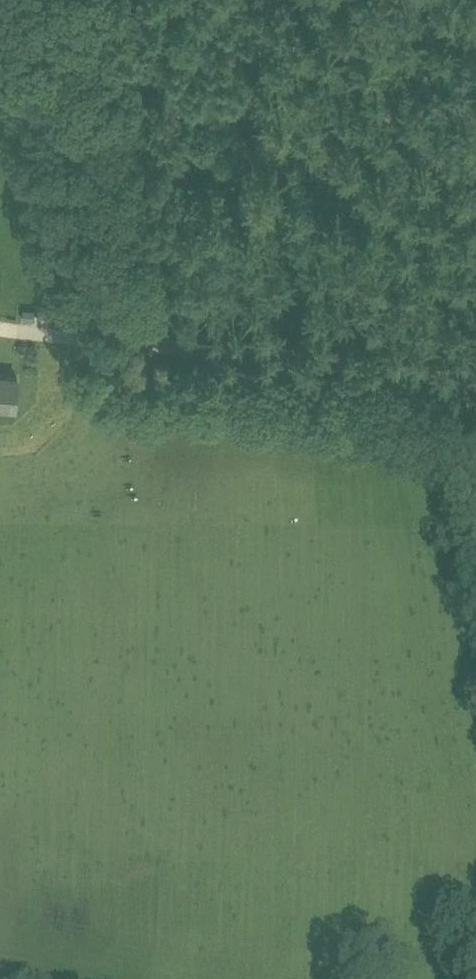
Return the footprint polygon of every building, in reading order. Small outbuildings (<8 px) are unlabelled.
[(34,312),(22,311),(20,322),(33,323),(34,312)] [(16,407),(18,377),(0,375),(0,406),(16,407)]
